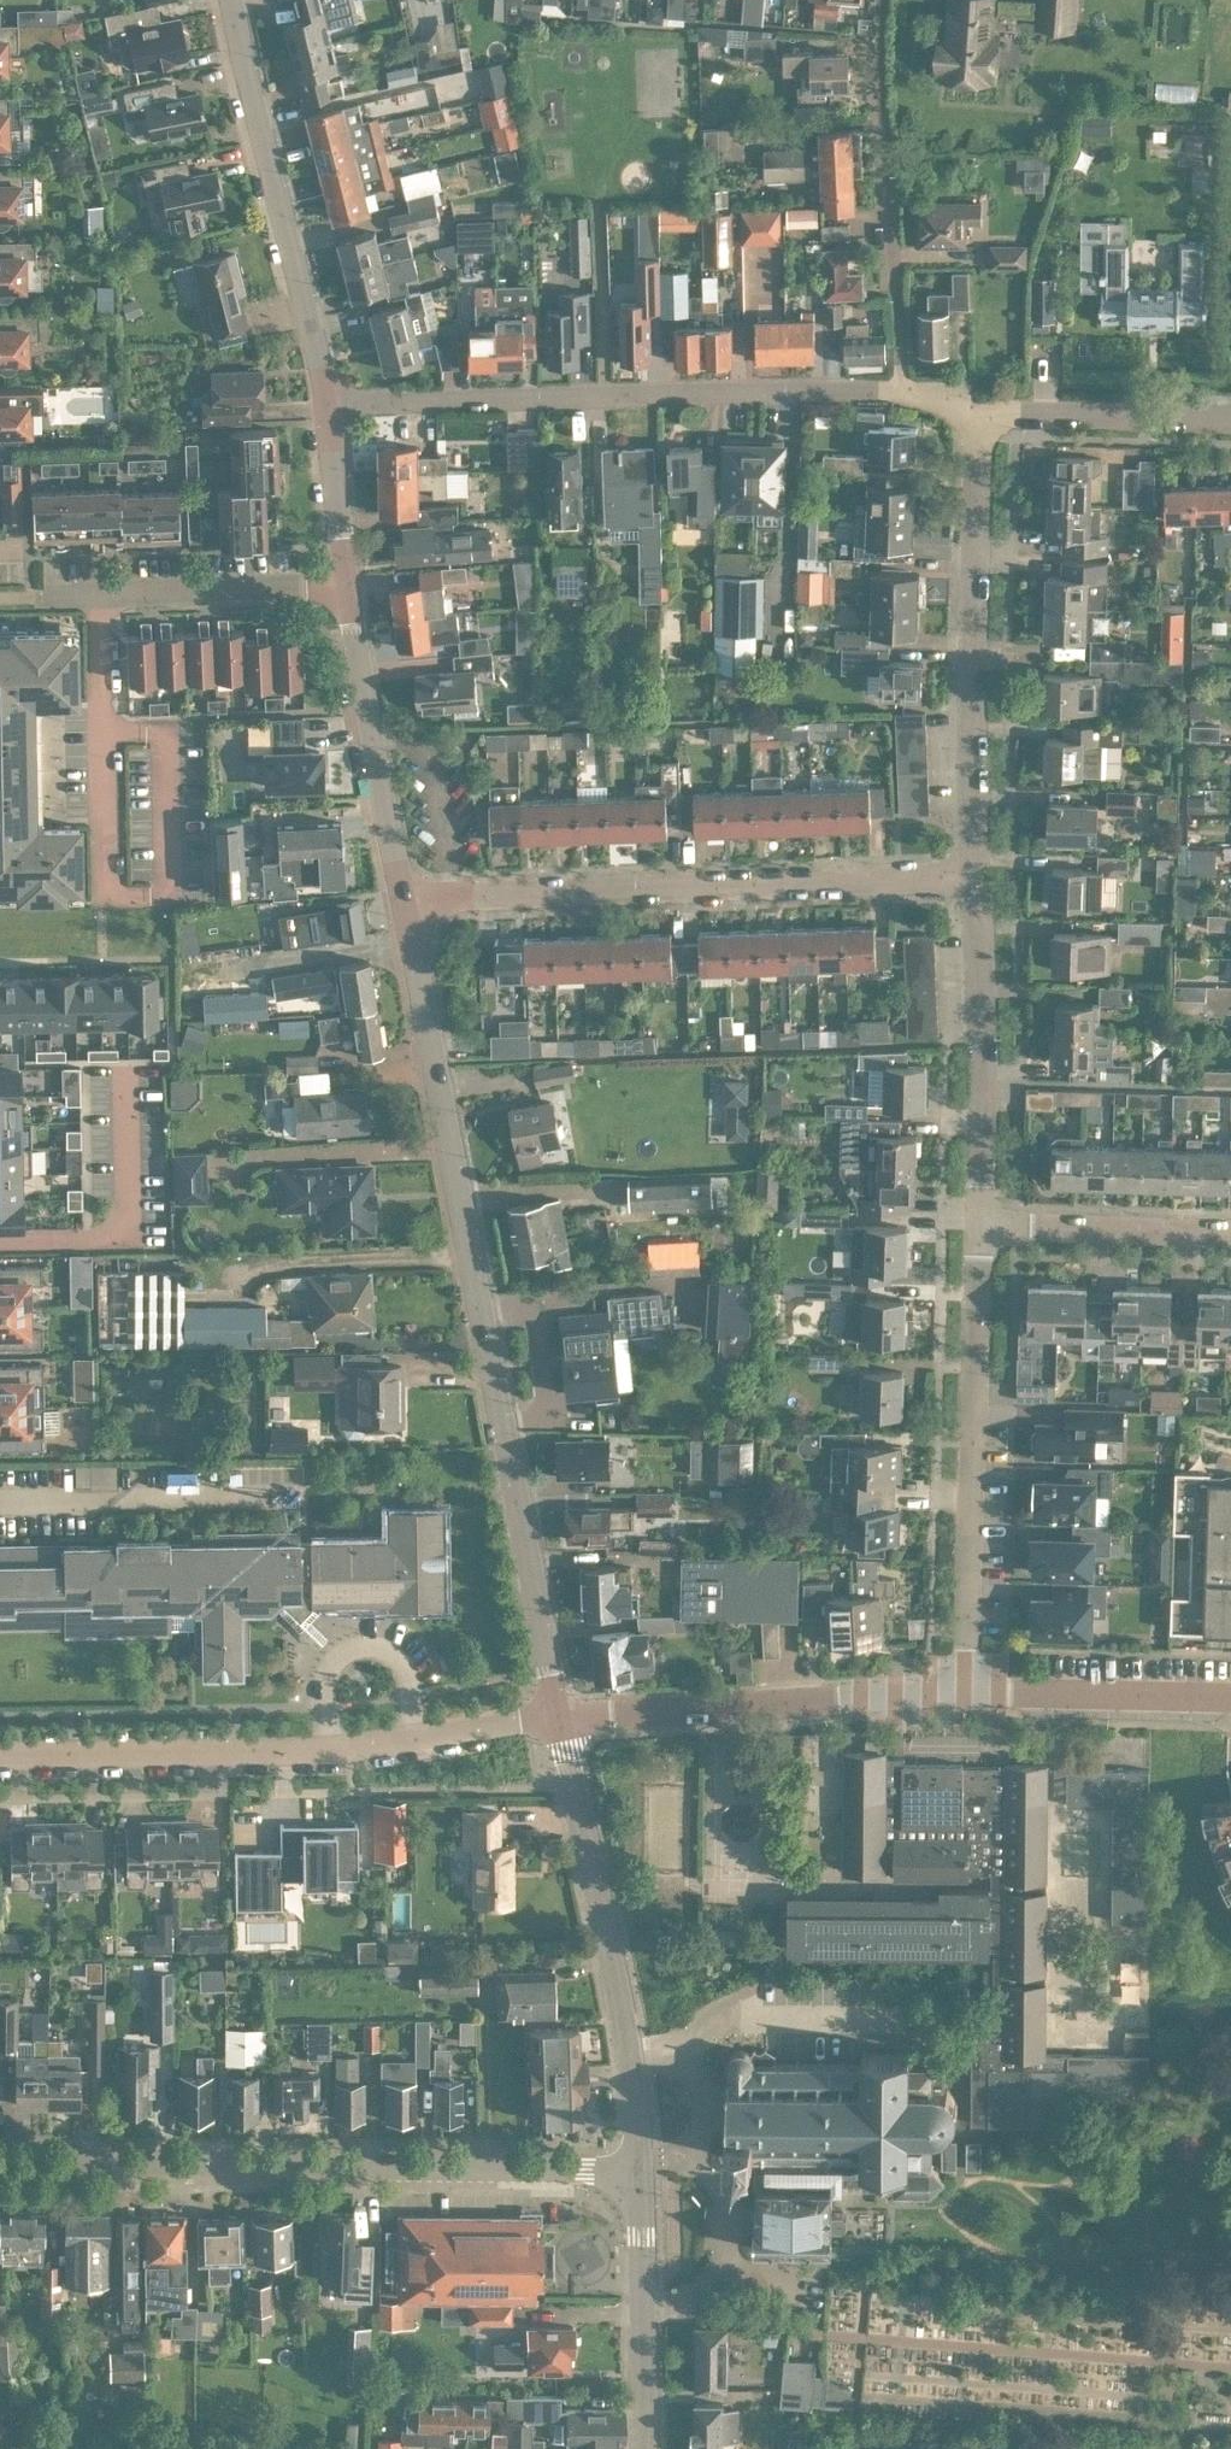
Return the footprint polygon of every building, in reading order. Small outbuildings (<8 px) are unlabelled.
[(293,48),(331,38),(327,23),(358,15),(354,0),(305,0),(309,14),(286,19),(293,48)] [(505,19),(539,20),(540,5),(521,4),(521,0),(506,0),(505,19)] [(541,11),(569,13),(560,1),(560,0),(542,0),(541,11)] [(590,15),(600,15),(601,0),(591,0),(590,15)] [(616,16),(617,0),(601,0),(600,15),(616,16)] [(683,21),(685,0),(670,0),(669,20),(683,21)] [(686,21),(686,15),(698,15),(699,0),(685,0),(683,21),(686,21)] [(758,21),(759,0),(744,0),(743,20),(758,21)] [(825,10),(826,0),(814,0),(812,24),(824,24),(825,10)] [(825,10),(836,11),(837,0),(826,0),(825,10)] [(947,26),(940,25),(936,66),(984,70),(985,61),(992,61),(995,35),(985,34),(987,8),(990,8),(990,7),(991,0),(950,0),(947,26)] [(1038,11),(1039,3),(1033,3),(1033,0),(997,0),(995,0),(991,0),(990,7),(997,8),(996,10),(1032,13),(1032,10),(1038,11)] [(1037,23),(1071,25),(1072,16),(1073,0),(1039,0),(1039,3),(1038,11),(1038,13),(1037,23)] [(103,13),(109,45),(118,43),(121,59),(126,63),(132,61),(133,65),(185,55),(183,46),(187,40),(185,29),(179,25),(177,16),(152,21),(148,18),(146,5),(103,13)] [(15,7),(15,22),(28,22),(55,21),(55,19),(55,6),(15,7)] [(71,6),(55,6),(55,19),(71,18),(71,6)] [(825,10),(824,24),(835,25),(836,11),(825,10)] [(15,48),(15,46),(15,22),(0,22),(0,68),(4,68),(3,48),(15,48)] [(28,22),(15,22),(15,46),(28,42),(28,22)] [(778,34),(745,35),(746,58),(779,57),(778,34)] [(430,35),(414,37),(419,63),(460,56),(458,44),(457,45),(456,41),(432,45),(430,35)] [(335,54),(331,38),(293,48),(306,100),(344,90),(338,67),(350,64),(347,51),(335,54)] [(793,69),(794,102),(833,101),(833,83),(849,83),(848,51),(814,52),(814,47),(783,48),(783,69),(793,69)] [(500,59),(476,64),(482,94),(506,89),(500,59)] [(388,67),(391,83),(415,78),(412,63),(388,67)] [(95,88),(90,67),(72,71),(77,92),(95,88)] [(121,88),(127,117),(145,113),(149,134),(202,123),(196,91),(164,97),(160,80),(121,88)] [(111,103),(107,88),(79,94),(82,109),(111,103)] [(477,98),(484,123),(513,115),(506,91),(477,98)] [(5,159),(5,141),(4,121),(17,121),(17,113),(16,94),(0,94),(0,159),(5,159)] [(359,101),(343,105),(307,114),(314,140),(334,135),(335,138),(380,127),(375,108),(362,111),(359,101)] [(1110,108),(1080,109),(1081,130),(1110,130),(1110,108)] [(85,124),(94,121),(92,112),(83,114),(85,124)] [(406,113),(387,117),(389,126),(408,122),(406,113)] [(519,141),(514,118),(491,123),(496,147),(515,142),(519,141)] [(334,135),(314,140),(320,165),(356,156),(384,149),(386,149),(380,127),(335,138),(334,135)] [(820,143),(763,145),(764,162),(791,161),(861,158),(860,127),(820,128),(820,143)] [(704,163),(718,162),(717,134),(703,135),(704,163)] [(520,174),(515,150),(514,147),(494,151),(500,178),(516,175),(520,174)] [(384,149),(356,156),(320,165),(326,190),(347,185),(346,181),(390,170),(390,168),(388,168),(384,149)] [(73,151),(73,164),(87,164),(87,151),(73,151)] [(1044,156),(1015,156),(1015,166),(1024,166),(1043,166),(1044,156)] [(822,190),(825,190),(826,207),(853,206),(852,174),(862,173),(861,158),(791,161),(764,162),(764,181),(822,179),(822,190)] [(161,192),(169,229),(202,222),(199,206),(219,202),(212,169),(180,176),(176,159),(137,167),(143,196),(161,192)] [(1,225),(5,222),(7,218),(7,213),(18,213),(31,212),(31,192),(30,166),(0,167),(0,225),(1,225)] [(113,168),(99,171),(102,185),(116,182),(113,168)] [(347,185),(326,190),(333,217),(369,208),(365,191),(380,187),(379,185),(393,181),(390,170),(346,181),(347,185)] [(705,202),(727,201),(727,186),(704,186),(705,202)] [(1043,186),(1035,186),(1035,196),(1043,196),(1043,186)] [(433,187),(407,193),(410,208),(437,201),(433,187)] [(493,213),(521,212),(521,198),(492,199),(493,213)] [(964,243),(964,220),(980,220),(980,199),(920,199),(920,213),(918,213),(918,243),(964,243)] [(410,208),(388,213),(392,229),(440,217),(437,201),(410,208)] [(819,204),(788,205),(788,225),(820,224),(819,204)] [(659,232),(658,227),(658,207),(641,207),(641,232),(659,232)] [(742,208),(743,240),(781,239),(780,207),(742,208)] [(585,235),(583,210),(569,211),(570,236),(585,235)] [(707,211),(708,260),(734,260),(733,210),(707,211)] [(505,213),(494,213),(494,227),(505,226),(505,213)] [(492,216),(456,217),(457,246),(494,245),(492,216)] [(1128,319),(1128,324),(1130,324),(1130,323),(1177,323),(1177,324),(1179,324),(1179,320),(1204,320),(1204,321),(1206,321),(1205,305),(1207,305),(1207,300),(1205,300),(1206,286),(1204,286),(1204,237),(1179,237),(1179,281),(1177,281),(1177,283),(1130,282),(1129,282),(1129,237),(1125,237),(1125,217),(1108,217),(1108,237),(1104,237),(1104,269),(1101,269),(1101,275),(1104,275),(1104,286),(1102,286),(1102,301),(1100,301),(1100,306),(1102,306),(1102,320),(1103,320),(1103,319),(1128,319)] [(101,221),(85,221),(85,231),(101,231),(101,221)] [(822,222),(822,225),(823,237),(851,236),(851,222),(822,222)] [(338,238),(339,243),(334,244),(341,269),(346,268),(412,251),(407,231),(376,238),(374,229),(338,238)] [(4,298),(9,295),(11,291),(11,286),(40,286),(40,265),(34,265),(34,239),(0,239),(0,298),(4,298)] [(433,245),(434,250),(451,262),(456,262),(455,239),(433,245)] [(1026,243),(992,243),(991,263),(1026,263),(1026,243)] [(847,246),(823,247),(825,295),(864,294),(863,269),(848,270),(847,246)] [(429,247),(412,251),(346,268),(353,297),(388,288),(386,280),(417,272),(419,281),(436,277),(429,247)] [(232,251),(192,262),(211,332),(244,323),(232,279),(240,277),(232,251)] [(649,309),(661,309),(660,268),(659,255),(640,255),(641,299),(619,299),(621,360),(650,359),(649,309)] [(948,306),(973,306),(973,267),(956,268),(957,289),(932,289),(932,291),(927,292),(928,310),(918,311),(920,349),(950,348),(948,306)] [(675,358),(704,358),(703,323),(702,297),(687,297),(686,268),(660,268),(661,309),(661,312),(674,312),(675,324),(675,358)] [(1052,275),(1032,275),(1032,304),(1053,304),(1052,275)] [(371,311),(378,339),(414,329),(428,326),(424,310),(422,299),(441,294),(438,283),(404,292),(406,302),(371,311)] [(111,287),(95,287),(95,309),(111,309),(111,287)] [(561,308),(547,308),(547,323),(548,340),(548,362),(578,361),(578,338),(588,337),(587,289),(560,290),(561,308)] [(703,323),(704,358),(732,357),(731,323),(726,323),(725,308),(721,308),(720,297),(702,297),(703,323)] [(132,298),(120,302),(125,315),(137,310),(132,298)] [(535,298),(496,300),(497,325),(498,364),(525,363),(525,357),(524,344),(536,344),(536,341),(535,323),(535,298)] [(477,325),(470,325),(471,364),(498,364),(497,325),(496,300),(477,300),(477,325)] [(842,321),(842,301),(827,301),(828,322),(842,321)] [(800,318),(784,318),(785,356),(813,355),(812,309),(799,310),(800,318)] [(24,338),(42,337),(41,311),(0,312),(0,369),(2,370),(7,370),(11,367),(13,363),(13,358),(25,358),(24,338)] [(782,356),(785,356),(784,318),(755,319),(756,357),(763,357),(763,362),(782,361),(782,356)] [(428,326),(414,329),(378,339),(385,367),(421,358),(418,345),(435,342),(442,366),(457,365),(455,319),(428,326)] [(847,333),(845,333),(846,359),(885,358),(884,331),(868,332),(867,321),(846,322),(847,333)] [(547,323),(535,323),(536,341),(548,340),(547,323)] [(209,371),(210,393),(200,394),(201,423),(246,421),(245,405),(260,405),(259,369),(209,371)] [(53,383),(44,384),(44,391),(53,391),(53,383)] [(27,410),(40,410),(39,384),(0,384),(0,440),(4,442),(10,442),(14,439),(16,435),(16,430),(27,430),(27,410)] [(856,424),(868,424),(867,454),(916,456),(917,424),(882,423),(883,410),(857,409),(856,424)] [(122,430),(135,440),(145,427),(132,418),(122,430)] [(536,425),(506,426),(508,465),(537,464),(536,425)] [(273,428),(228,430),(229,459),(274,458),(273,428)] [(752,501),(754,441),(744,441),(744,436),(726,436),(724,501),(752,501)] [(764,441),(754,441),(752,501),(781,502),(782,437),(764,437),(764,441)] [(196,441),(184,442),(184,451),(197,451),(196,441)] [(467,469),(466,443),(444,444),(444,454),(417,454),(417,445),(378,445),(379,471),(467,469)] [(691,491),(692,524),(718,524),(716,461),(702,461),(702,444),(669,445),(670,492),(691,491)] [(652,446),(604,447),(604,477),(606,520),(608,520),(624,520),(639,519),(639,537),(660,537),(659,509),(651,509),(650,477),(653,476),(652,446)] [(579,512),(577,448),(550,449),(551,482),(546,482),(547,513),(579,512)] [(184,451),(184,461),(197,460),(197,451),(184,451)] [(823,451),(822,466),(843,467),(862,468),(862,452),(823,451)] [(1055,455),(1054,471),(1050,471),(1049,502),(1089,503),(1090,472),(1100,467),(1101,456),(1055,455)] [(1138,473),(1137,504),(1152,504),(1153,474),(1153,456),(1138,456),(1138,465),(1138,473)] [(0,458),(0,494),(1,513),(19,513),(17,457),(0,458)] [(157,457),(147,458),(147,469),(157,468),(157,457)] [(157,457),(157,468),(167,468),(166,457),(157,457)] [(109,471),(109,458),(99,459),(99,471),(109,471)] [(119,470),(118,458),(109,458),(109,471),(119,470)] [(128,469),(138,469),(137,458),(128,458),(128,469)] [(138,469),(147,469),(147,458),(137,458),(138,469)] [(215,488),(275,486),(274,458),(229,459),(229,487),(215,488)] [(70,460),(61,461),(61,472),(71,472),(70,460)] [(80,471),(80,460),(70,460),(71,472),(80,471)] [(184,461),(185,470),(197,470),(197,460),(184,461)] [(43,473),(52,473),(51,461),(42,462),(43,473)] [(52,473),(61,472),(61,461),(51,461),(52,473)] [(854,500),(854,511),(865,512),(913,513),(914,483),(907,482),(907,469),(866,468),(866,472),(866,483),(865,500),(854,500)] [(467,492),(467,469),(379,471),(380,511),(417,510),(417,485),(431,485),(431,495),(446,494),(446,492),(467,492)] [(197,470),(185,470),(185,480),(198,479),(197,470)] [(1223,526),(1224,541),(1230,541),(1230,483),(1222,484),(1223,515),(1223,526)] [(1165,516),(1195,516),(1194,484),(1164,485),(1165,516)] [(1195,516),(1223,515),(1222,484),(1194,484),(1195,516)] [(215,488),(216,517),(261,515),(259,487),(275,487),(275,486),(215,488)] [(116,532),(116,538),(117,538),(115,487),(87,488),(88,533),(116,532)] [(115,487),(117,538),(146,537),(144,491),(116,492),(116,487),(115,487)] [(88,533),(87,488),(58,489),(59,534),(88,533)] [(59,534),(58,489),(28,490),(30,535),(59,534)] [(144,491),(146,537),(175,535),(174,490),(144,491)] [(185,508),(197,508),(197,498),(185,498),(185,508)] [(421,523),(429,522),(429,523),(437,522),(451,521),(458,521),(457,501),(420,504),(421,523)] [(1100,503),(1089,503),(1049,502),(1048,533),(1063,533),(1062,549),(1108,550),(1108,533),(1099,533),(1100,503)] [(185,508),(186,518),(198,518),(197,508),(185,508)] [(854,511),(852,555),(860,556),(903,557),(903,543),(912,543),(913,513),(865,512),(854,511)] [(218,547),(262,545),(261,515),(216,517),(218,547)] [(186,527),(198,526),(198,518),(186,518),(186,527)] [(432,552),(432,557),(491,553),(488,527),(452,530),(451,521),(437,522),(429,523),(429,522),(421,523),(398,524),(399,536),(392,536),(392,540),(389,542),(390,553),(393,554),(396,554),(396,560),(415,558),(414,553),(432,552)] [(186,527),(186,536),(198,535),(198,526),(186,527)] [(1224,561),(1224,541),(1223,526),(1214,526),(1214,561),(1224,561)] [(1175,527),(1165,527),(1166,543),(1176,543),(1175,527)] [(660,537),(639,537),(641,596),(661,596),(661,573),(660,537)] [(590,545),(556,545),(555,579),(559,579),(559,592),(587,593),(587,579),(590,579),(590,545)] [(718,551),(717,572),(751,573),(752,551),(718,551)] [(797,554),(797,567),(800,568),(824,568),(830,568),(830,569),(835,570),(859,570),(860,556),(852,555),(831,555),(817,554),(797,554)] [(1086,605),(1105,606),(1107,559),(1061,557),(1061,573),(1046,573),(1045,603),(1086,605)] [(536,560),(512,561),(514,571),(535,569),(536,560)] [(391,586),(395,615),(445,610),(442,580),(466,578),(465,564),(441,566),(419,568),(420,582),(391,586)] [(800,568),(799,597),(824,598),(824,568),(800,568)] [(858,588),(858,599),(870,599),(918,601),(919,571),(871,569),(870,588),(858,588)] [(717,626),(716,670),(753,671),(754,632),(767,633),(768,575),(717,574),(717,603),(717,626)] [(1168,587),(1158,587),(1158,600),(1168,600),(1168,587)] [(1157,600),(1157,591),(1146,591),(1146,607),(1157,607),(1157,600)] [(858,599),(857,614),(869,614),(869,629),(888,630),(892,630),(917,631),(918,601),(870,599),(858,599)] [(1095,636),(1094,655),(1127,656),(1127,655),(1127,636),(1105,635),(1105,606),(1086,605),(1045,603),(1044,634),(1095,636)] [(1190,633),(1208,634),(1209,606),(1191,605),(1190,633)] [(445,610),(395,615),(398,645),(465,637),(462,608),(445,610)] [(1168,608),(1167,624),(1181,624),(1181,608),(1168,608)] [(195,619),(195,631),(181,631),(184,675),(213,674),(211,630),(205,630),(205,618),(195,619)] [(243,683),(241,639),(240,628),(225,629),(225,618),(215,618),(216,630),(211,630),(213,674),(241,672),(242,684),(243,683)] [(157,621),(158,632),(153,632),(155,677),(184,675),(181,631),(167,632),(167,620),(157,621)] [(137,621),(137,633),(123,634),(125,679),(155,677),(153,632),(148,633),(147,621),(137,621)] [(271,682),(301,680),(298,636),(284,637),(283,625),(274,625),(274,637),(269,637),(271,682)] [(264,637),(263,626),(254,626),(254,638),(241,639),(243,683),(271,682),(269,637),(264,637)] [(813,634),(806,627),(797,626),(797,642),(812,643),(813,634)] [(39,760),(38,731),(29,731),(29,698),(74,697),(73,637),(57,637),(57,628),(10,628),(10,638),(0,638),(0,761),(39,760)] [(834,628),(834,643),(841,643),(864,643),(864,629),(864,628),(834,628)] [(602,632),(601,643),(612,644),(612,632),(602,632)] [(458,638),(460,653),(486,650),(484,635),(458,638)] [(518,635),(518,647),(532,648),(533,636),(518,635)] [(841,667),(881,668),(880,692),(918,693),(919,659),(891,658),(891,644),(864,643),(841,643),(841,667)] [(1208,665),(1208,647),(1193,646),(1192,664),(1208,665)] [(454,668),(416,672),(419,707),(454,704),(455,713),(478,711),(474,667),(493,666),(491,651),(453,654),(454,668)] [(1080,692),(1098,692),(1098,674),(1123,675),(1123,676),(1181,678),(1181,656),(1127,655),(1127,656),(1094,655),(1081,655),(1080,671),(1043,670),(1042,706),(1079,707),(1080,692)] [(262,706),(273,705),(272,693),(261,694),(262,706)] [(280,693),(272,693),(273,705),(281,705),(280,693)] [(588,694),(556,694),(557,711),(588,710),(588,694)] [(205,709),(215,709),(214,696),(204,697),(205,709)] [(215,709),(224,708),(223,696),(214,696),(215,709)] [(165,710),(165,698),(156,699),(157,711),(165,710)] [(147,711),(157,711),(156,699),(146,699),(147,711)] [(537,700),(509,701),(509,718),(538,717),(537,700)] [(894,725),(925,724),(924,709),(893,710),(894,725)] [(266,783),(321,781),(320,762),(318,762),(317,748),(299,748),(298,731),(301,731),(300,714),(270,715),(270,732),(280,732),(280,749),(265,749),(266,783)] [(848,718),(836,719),(836,733),(848,733),(848,718)] [(777,720),(778,736),(789,735),(788,719),(777,720)] [(836,719),(807,720),(807,734),(825,734),(836,733),(836,719)] [(764,736),(778,736),(777,720),(748,721),(749,732),(764,732),(764,736)] [(1102,741),(1119,741),(1119,730),(1133,730),(1133,722),(1063,720),(1063,736),(1045,735),(1044,771),(1079,772),(1079,762),(1101,763),(1102,741)] [(719,722),(720,737),(749,736),(749,732),(748,721),(719,722)] [(707,738),(720,737),(719,722),(707,723),(707,738)] [(1187,736),(1217,737),(1217,722),(1187,722),(1187,736)] [(895,740),(925,738),(925,724),(894,725),(895,740)] [(609,741),(633,740),(632,725),(618,726),(618,728),(609,728),(609,741)] [(642,725),(632,725),(633,740),(643,740),(642,725)] [(586,742),(585,727),(574,728),(575,743),(586,742)] [(546,744),(575,743),(574,728),(560,728),(560,731),(546,732),(546,744)] [(504,746),(517,745),(517,729),(503,730),(504,746)] [(544,729),(517,729),(517,745),(546,744),(546,732),(544,732),(544,729)] [(895,754),(926,753),(925,738),(895,740),(895,754)] [(896,769),(927,768),(926,753),(895,754),(896,769)] [(679,820),(678,792),(677,757),(661,758),(662,783),(634,784),(635,793),(636,833),(665,832),(665,820),(679,820)] [(76,822),(64,822),(31,823),(30,790),(39,790),(39,760),(0,761),(0,884),(15,883),(15,893),(61,892),(61,883),(77,882),(76,822)] [(896,784),(927,782),(927,768),(896,769),(896,784)] [(751,789),(752,829),(781,828),(780,788),(779,771),(750,772),(751,789)] [(491,839),(521,837),(519,798),(518,780),(489,781),(491,839)] [(897,798),(928,797),(927,782),(896,784),(897,798)] [(882,784),(838,786),(840,825),(869,824),(868,813),(883,812),(883,801),(882,784)] [(809,787),(811,827),(840,825),(838,786),(809,787)] [(780,788),(781,828),(811,827),(809,787),(780,788)] [(1104,810),(1134,811),(1135,787),(1104,787),(1104,810)] [(752,829),(751,789),(722,790),(723,830),(752,829)] [(679,820),(694,819),(694,831),(723,830),(722,790),(678,792),(679,820)] [(606,794),(607,834),(636,833),(635,793),(606,794)] [(1201,810),(1201,793),(1188,793),(1188,810),(1201,810)] [(577,795),(578,835),(607,834),(606,794),(577,795)] [(577,795),(548,796),(549,836),(578,835),(577,795)] [(548,796),(519,798),(521,837),(549,836),(548,796)] [(898,813),(929,812),(928,797),(897,798),(898,813)] [(1049,799),(1048,836),(1095,837),(1096,801),(1049,799)] [(891,801),(883,801),(883,812),(891,812),(891,801)] [(208,819),(212,894),(243,892),(239,817),(208,819)] [(274,825),(276,861),(259,862),(261,895),(293,894),(293,881),(317,880),(317,881),(340,880),(338,851),(340,851),(338,821),(274,825)] [(1186,871),(1200,871),(1212,871),(1213,846),(1201,846),(1186,846),(1187,841),(1177,840),(1176,870),(1186,871)] [(1050,901),(1100,903),(1101,872),(1126,872),(1127,853),(1097,852),(1097,866),(1051,865),(1050,901)] [(1173,854),(1162,854),(1162,870),(1173,870),(1173,854)] [(1175,896),(1195,897),(1195,875),(1176,875),(1175,896)] [(334,902),(296,907),(300,941),(332,937),(362,933),(358,899),(334,902)] [(1194,911),(1187,911),(1186,922),(1202,922),(1202,911),(1194,911)] [(1205,911),(1204,925),(1230,926),(1230,912),(1205,911)] [(1158,918),(1117,917),(1117,935),(1158,936),(1158,918)] [(903,932),(888,933),(873,934),(873,922),(844,923),(845,962),(889,961),(889,950),(903,950),(903,947),(903,932)] [(844,923),(815,924),(816,964),(831,963),(832,977),(845,976),(844,963),(845,962),(844,923)] [(787,965),(816,964),(815,924),(786,925),(787,965)] [(786,925),(757,926),(758,966),(787,965),(786,925)] [(757,926),(727,927),(729,967),(758,966),(757,926)] [(699,940),(685,940),(686,968),(700,968),(701,979),(728,978),(729,967),(727,927),(698,928),(699,940)] [(684,968),(686,968),(685,940),(670,941),(670,929),(641,930),(642,970),(671,969),(671,983),(684,983),(684,968)] [(612,932),(613,971),(642,970),(641,930),(612,932)] [(1054,930),(1053,966),(1107,967),(1107,931),(1054,930)] [(934,945),(933,931),(903,932),(903,947),(934,945)] [(612,932),(582,933),(584,972),(613,971),(612,932)] [(555,973),(584,972),(582,933),(553,934),(555,973)] [(553,934),(524,935),(526,974),(555,973),(553,934)] [(195,935),(179,936),(179,950),(197,948),(195,935)] [(494,936),(496,975),(526,974),(524,935),(494,936)] [(934,960),(934,945),(903,947),(903,950),(904,961),(934,960)] [(306,968),(270,974),(274,995),(307,989),(335,986),(338,1007),(373,1001),(373,999),(366,959),(366,957),(306,968)] [(904,961),(905,976),(935,975),(934,960),(904,961)] [(125,972),(126,1018),(153,1017),(153,1012),(160,1012),(160,991),(153,991),(152,971),(125,972)] [(126,1018),(125,972),(124,972),(99,973),(100,1018),(126,1018)] [(22,1020),(48,1019),(47,973),(46,973),(46,974),(21,974),(22,1020)] [(73,973),(47,973),(48,1019),(74,1019),(73,973)] [(74,1019),(100,1018),(99,973),(74,973),(73,973),(74,1019)] [(21,974),(0,975),(0,1020),(22,1020),(21,974)] [(935,989),(935,975),(905,976),(905,990),(935,989)] [(1126,1002),(1127,983),(1097,982),(1096,1001),(1126,1002)] [(1230,998),(1230,982),(1203,982),(1203,996),(1171,995),(1171,997),(1230,998)] [(906,1005),(936,1004),(935,989),(905,990),(906,1005)] [(249,990),(200,992),(201,1015),(250,1013),(249,990)] [(1171,997),(1171,1010),(1230,1011),(1230,998),(1171,997)] [(1096,1018),(1096,1001),(1057,999),(1055,1029),(1092,1031),(1102,1031),(1102,1020),(1096,1018)] [(906,1020),(937,1018),(936,1004),(906,1005),(906,1020)] [(352,1030),(355,1053),(380,1049),(374,1007),(316,1016),(319,1039),(338,1037),(337,1032),(352,1030)] [(304,1029),(304,1015),(276,1016),(276,1030),(304,1029)] [(861,1025),(861,1034),(890,1033),(889,1015),(861,1016),(861,1025)] [(718,1046),(732,1046),(731,1018),(718,1019),(718,1046)] [(741,1018),(731,1018),(732,1046),(753,1045),(753,1028),(741,1028),(741,1018)] [(907,1034),(937,1033),(937,1018),(906,1020),(907,1034)] [(206,1029),(185,1022),(179,1041),(200,1047),(206,1029)] [(837,1025),(837,1041),(849,1041),(848,1025),(837,1025)] [(848,1025),(849,1041),(861,1040),(861,1034),(861,1025),(848,1025)] [(818,1026),(789,1027),(790,1043),(818,1042),(818,1026)] [(790,1043),(789,1027),(776,1027),(776,1044),(790,1043)] [(1092,1031),(1055,1029),(1054,1060),(1068,1060),(1068,1077),(1095,1077),(1125,1078),(1126,1060),(1109,1059),(1110,1031),(1102,1031),(1092,1031)] [(528,1030),(488,1031),(488,1032),(489,1053),(529,1052),(528,1037),(528,1030)] [(644,1032),(631,1033),(631,1035),(632,1049),(645,1048),(644,1032)] [(654,1032),(644,1032),(645,1048),(655,1048),(654,1032)] [(586,1035),(574,1036),(575,1050),(587,1050),(586,1035)] [(597,1035),(586,1035),(587,1050),(598,1049),(597,1036),(597,1035)] [(540,1036),(528,1037),(529,1052),(541,1052),(558,1051),(557,1036),(540,1037),(540,1036)] [(166,1044),(151,1044),(151,1054),(166,1054),(166,1044)] [(85,1046),(86,1056),(100,1055),(100,1045),(85,1046)] [(100,1045),(100,1055),(115,1055),(115,1045),(100,1045)] [(34,1057),(49,1056),(48,1046),(33,1046),(34,1057)] [(63,1046),(48,1046),(49,1056),(63,1056),(63,1046)] [(886,1061),(885,1102),(924,1103),(925,1062),(905,1062),(905,1048),(860,1047),(860,1061),(886,1061)] [(314,1068),(313,1051),(282,1053),(283,1069),(314,1068)] [(11,1063),(11,1053),(0,1054),(0,1064),(11,1063)] [(570,1058),(531,1067),(534,1083),(573,1075),(570,1058)] [(16,1093),(16,1065),(0,1065),(0,1093),(16,1093)] [(1201,1066),(1200,1081),(1230,1081),(1230,1066),(1201,1066)] [(295,1076),(261,1079),(262,1094),(279,1093),(280,1101),(292,1100),(294,1134),(366,1128),(364,1104),(366,1104),(366,1098),(363,1099),(363,1085),(326,1088),(297,1090),(296,1082),(295,1076)] [(726,1078),(725,1098),(745,1098),(745,1078),(726,1078)] [(63,1081),(63,1092),(78,1091),(78,1081),(63,1081)] [(782,1085),(761,1085),(761,1113),(782,1113),(782,1085)] [(1085,1088),(1068,1088),(1052,1087),(1024,1086),(1024,1105),(1052,1106),(1052,1102),(1085,1103),(1085,1088)] [(1101,1089),(1085,1088),(1085,1103),(1100,1104),(1101,1089)] [(1127,1089),(1126,1104),(1143,1105),(1144,1090),(1127,1089)] [(1160,1091),(1144,1090),(1143,1105),(1159,1105),(1160,1091)] [(78,1101),(78,1091),(63,1092),(63,1101),(78,1101)] [(1202,1106),(1202,1092),(1172,1091),(1172,1114),(1184,1115),(1185,1106),(1202,1106)] [(1219,1093),(1202,1092),(1202,1106),(1219,1107),(1219,1093)] [(17,1118),(16,1093),(0,1093),(0,1119),(17,1119),(17,1118)] [(553,1097),(509,1106),(512,1117),(513,1117),(522,1163),(542,1158),(540,1145),(561,1141),(553,1097)] [(823,1116),(842,1116),(865,1117),(865,1116),(865,1102),(823,1100),(823,1116)] [(761,1116),(761,1129),(791,1130),(792,1117),(761,1116)] [(803,1116),(792,1116),(793,1133),(803,1133),(803,1116)] [(842,1116),(840,1161),(914,1164),(915,1133),(898,1133),(899,1117),(865,1116),(865,1117),(842,1116)] [(0,1119),(0,1145),(29,1144),(28,1118),(17,1118),(17,1119),(0,1119)] [(725,1122),(725,1134),(744,1135),(744,1123),(725,1122)] [(79,1143),(79,1126),(64,1126),(64,1144),(79,1143)] [(1186,1145),(1171,1144),(1170,1184),(1200,1184),(1201,1145),(1201,1135),(1186,1134),(1186,1145)] [(1052,1158),(1052,1180),(1082,1181),(1083,1142),(1083,1136),(1059,1135),(1055,1137),(1052,1139),(1050,1144),(1050,1158),(1052,1158)] [(1113,1143),(1083,1142),(1082,1181),(1111,1182),(1113,1143)] [(79,1143),(64,1144),(65,1169),(80,1169),(79,1143)] [(1111,1182),(1141,1183),(1142,1143),(1113,1143),(1111,1182)] [(1141,1183),(1170,1184),(1171,1144),(1142,1143),(1141,1183)] [(17,1171),(29,1171),(29,1144),(0,1145),(0,1171),(17,1171)] [(1200,1184),(1229,1185),(1230,1146),(1201,1145),(1200,1184)] [(174,1200),(205,1198),(203,1150),(171,1152),(174,1200)] [(758,1159),(757,1205),(776,1206),(777,1160),(758,1159)] [(906,1194),(913,1194),(914,1164),(840,1161),(840,1167),(858,1202),(866,1202),(866,1208),(905,1209),(906,1194)] [(324,1203),(326,1230),(370,1228),(367,1163),(276,1167),(278,1206),(324,1203)] [(17,1171),(0,1171),(0,1197),(18,1197),(17,1171)] [(630,1204),(709,1201),(708,1173),(629,1176),(630,1204)] [(65,1196),(80,1196),(80,1185),(65,1185),(65,1196)] [(80,1205),(80,1196),(65,1196),(65,1205),(80,1205)] [(544,1196),(508,1203),(518,1256),(552,1249),(555,1263),(569,1260),(566,1246),(554,1248),(544,1196)] [(18,1197),(0,1197),(0,1224),(18,1223),(18,1197)] [(799,1206),(799,1221),(848,1223),(848,1208),(799,1206)] [(903,1266),(904,1224),(853,1222),(851,1276),(891,1277),(892,1265),(903,1266)] [(715,1257),(690,1256),(690,1266),(715,1267),(715,1257)] [(28,1304),(27,1281),(39,1281),(39,1263),(0,1264),(0,1305),(28,1304)] [(97,1340),(182,1340),(183,1303),(183,1267),(97,1267),(97,1340)] [(370,1295),(368,1267),(303,1271),(305,1299),(370,1295)] [(710,1274),(708,1328),(719,1328),(719,1353),(746,1355),(748,1330),(750,1330),(752,1276),(710,1274)] [(864,1318),(863,1337),(902,1337),(902,1297),(865,1296),(865,1282),(790,1280),(789,1295),(845,1296),(844,1317),(864,1318)] [(89,1281),(68,1281),(68,1301),(89,1301),(89,1281)] [(1027,1331),(1054,1332),(1056,1282),(1040,1281),(1040,1284),(1028,1284),(1023,1284),(1023,1303),(1028,1303),(1027,1331)] [(1081,1333),(1081,1349),(1096,1350),(1096,1359),(1097,1359),(1098,1307),(1084,1307),(1085,1286),(1073,1285),(1073,1282),(1056,1282),(1054,1332),(1081,1333)] [(1098,1307),(1097,1359),(1112,1360),(1112,1351),(1139,1352),(1141,1284),(1124,1284),(1124,1287),(1113,1287),(1112,1307),(1098,1307)] [(1168,1362),(1181,1362),(1183,1322),(1181,1322),(1169,1311),(1169,1288),(1158,1288),(1158,1285),(1141,1284),(1139,1352),(1166,1353),(1166,1361),(1168,1362)] [(1224,1354),(1224,1337),(1226,1287),(1209,1286),(1209,1289),(1198,1289),(1197,1312),(1184,1322),(1183,1322),(1181,1362),(1197,1362),(1197,1353),(1224,1354)] [(607,1292),(609,1308),(559,1313),(567,1390),(594,1388),(595,1398),(619,1395),(613,1333),(655,1329),(654,1323),(671,1321),(669,1303),(662,1304),(661,1287),(607,1292)] [(371,1324),(370,1295),(305,1299),(306,1315),(263,1314),(263,1304),(183,1303),(182,1340),(312,1342),(312,1327),(371,1324)] [(28,1304),(0,1305),(0,1345),(40,1344),(40,1327),(28,1327),(28,1304)] [(337,1421),(338,1421),(345,1433),(358,1432),(364,1420),(400,1420),(400,1396),(395,1396),(394,1383),(400,1383),(399,1362),(336,1363),(331,1364),(330,1362),(330,1350),(290,1350),(290,1386),(331,1385),(331,1377),(336,1377),(337,1421)] [(809,1352),(808,1366),(843,1367),(847,1367),(847,1353),(844,1353),(809,1352)] [(90,1354),(72,1354),(73,1396),(91,1395),(90,1354)] [(1168,1362),(1168,1370),(1181,1371),(1181,1362),(1168,1362)] [(42,1403),(41,1363),(40,1363),(0,1363),(0,1404),(42,1403)] [(1031,1367),(1018,1366),(1017,1380),(1031,1380),(1031,1367)] [(846,1381),(846,1383),(850,1383),(850,1408),(863,1408),(900,1409),(900,1368),(866,1367),(866,1368),(847,1367),(846,1381)] [(1053,1397),(1054,1382),(1015,1380),(1015,1395),(1053,1397)] [(1109,1381),(1108,1398),(1116,1399),(1120,1399),(1121,1381),(1117,1381),(1109,1381)] [(0,1404),(0,1444),(42,1443),(42,1403),(0,1404)] [(1121,1435),(1121,1407),(1121,1406),(1065,1405),(1065,1421),(1036,1420),(1036,1426),(1032,1430),(1032,1443),(1035,1447),(1035,1454),(1093,1455),(1093,1434),(1121,1435)] [(1157,1408),(1157,1423),(1174,1423),(1174,1409),(1157,1408)] [(300,1424),(266,1425),(267,1446),(300,1446),(300,1424)] [(835,1490),(879,1491),(879,1476),(897,1476),(897,1443),(855,1442),(855,1430),(802,1429),(802,1433),(796,1438),(795,1447),(801,1452),(812,1452),(818,1447),(830,1447),(829,1488),(835,1489),(835,1490)] [(706,1472),(706,1473),(746,1475),(750,1475),(752,1436),(747,1436),(707,1435),(706,1472)] [(609,1473),(608,1436),(557,1437),(557,1442),(554,1445),(554,1453),(557,1457),(558,1474),(609,1473)] [(1037,1511),(1092,1513),(1092,1491),(1110,1491),(1111,1465),(1069,1464),(1068,1478),(1035,1477),(1034,1499),(1037,1499),(1037,1511)] [(1157,1480),(1172,1481),(1172,1466),(1157,1466),(1157,1480)] [(1174,1467),(1172,1527),(1190,1528),(1188,1592),(1170,1591),(1169,1627),(1230,1629),(1230,1475),(1208,1475),(1208,1468),(1174,1467)] [(671,1486),(636,1487),(637,1503),(671,1502),(671,1486)] [(801,1488),(786,1487),(786,1498),(801,1498),(801,1488)] [(834,1504),(848,1505),(848,1539),(859,1539),(859,1553),(885,1553),(885,1539),(895,1539),(895,1505),(879,1505),(879,1491),(835,1490),(835,1489),(829,1488),(829,1504),(834,1504)] [(586,1536),(586,1539),(607,1538),(607,1523),(630,1522),(630,1504),(567,1505),(567,1534),(581,1534),(581,1536),(586,1536)] [(759,1505),(743,1504),(742,1521),(747,1526),(757,1526),(759,1505)] [(306,1540),(296,1540),(295,1529),(191,1533),(191,1542),(0,1547),(0,1623),(60,1622),(61,1631),(167,1629),(167,1625),(191,1625),(192,1667),(200,1667),(200,1671),(237,1670),(237,1666),(247,1666),(246,1606),(266,1605),(296,1627),(301,1622),(322,1600),(385,1599),(385,1604),(440,1603),(438,1505),(384,1506),(384,1536),(306,1538),(306,1540)] [(1073,1536),(1033,1535),(1033,1557),(1036,1557),(1036,1569),(1090,1570),(1091,1549),(1109,1550),(1109,1522),(1073,1522),(1073,1536)] [(1150,1523),(1149,1552),(1170,1552),(1171,1524),(1152,1524),(1150,1523)] [(675,1550),(676,1537),(640,1536),(639,1550),(675,1552),(675,1550)] [(680,1614),(713,1615),(718,1615),(720,1553),(681,1552),(680,1614)] [(718,1615),(793,1615),(796,1615),(797,1555),(720,1553),(718,1615)] [(876,1557),(849,1556),(852,1594),(854,1639),(881,1637),(879,1609),(887,1608),(888,1593),(894,1592),(893,1576),(877,1577),(876,1557)] [(636,1608),(638,1609),(637,1589),(629,1589),(628,1561),(580,1564),(582,1612),(617,1610),(636,1608)] [(1032,1609),(1031,1628),(1053,1629),(1053,1634),(1074,1634),(1074,1629),(1086,1630),(1087,1598),(1103,1598),(1103,1580),(1060,1579),(1059,1595),(1035,1595),(1035,1609),(1032,1609)] [(828,1641),(854,1639),(852,1594),(831,1595),(830,1580),(802,1581),(801,1614),(817,1613),(821,1629),(827,1629),(828,1641)] [(636,1612),(637,1631),(626,1631),(626,1630),(593,1634),(595,1679),(630,1675),(630,1673),(650,1671),(650,1669),(654,1664),(652,1648),(646,1643),(645,1628),(672,1627),(672,1611),(636,1612)] [(763,1653),(778,1654),(776,1616),(761,1617),(763,1653)] [(729,1647),(730,1666),(736,1666),(737,1677),(753,1676),(751,1646),(729,1647)] [(991,1885),(939,1885),(939,1896),(788,1895),(787,1944),(991,1946),(990,2019),(970,2019),(969,2121),(1026,2121),(1067,2121),(1067,2097),(1147,2098),(1148,2050),(1148,2031),(1123,2031),(1123,2051),(1043,2050),(1046,1763),(1005,1762),(1005,1764),(992,1764),(962,1764),(962,1762),(902,1761),(902,1756),(884,1755),(884,1750),(842,1750),(841,1868),(883,1868),(883,1864),(893,1864),(893,1875),(965,1875),(965,1871),(991,1871),(991,1885)] [(1112,1802),(1111,1917),(1147,1917),(1147,1813),(1148,1766),(1066,1766),(1066,1801),(1112,1802)] [(1216,1798),(1202,1800),(1206,1822),(1209,1822),(1215,1842),(1212,1842),(1220,1863),(1223,1862),(1230,1879),(1230,1796),(1216,1798)] [(404,1798),(371,1798),(371,1857),(404,1856),(404,1798)] [(495,1808),(460,1808),(461,1845),(470,1845),(470,1901),(509,1901),(509,1843),(495,1843),(495,1808)] [(299,1821),(299,1817),(276,1817),(276,1842),(230,1843),(231,1900),(277,1899),(276,1870),(298,1870),(298,1876),(332,1875),(332,1869),(353,1869),(353,1816),(329,1816),(329,1821),(299,1821)] [(139,1826),(122,1826),(123,1882),(140,1882),(143,1871),(170,1871),(169,1818),(151,1818),(151,1823),(139,1823),(139,1826)] [(215,1882),(214,1826),(197,1826),(197,1822),(186,1823),(185,1818),(169,1818),(170,1871),(194,1871),(198,1882),(215,1882)] [(7,1829),(8,1884),(25,1884),(28,1873),(55,1873),(54,1820),(35,1820),(35,1825),(23,1825),(23,1828),(7,1829)] [(54,1820),(55,1873),(55,1884),(82,1884),(100,1883),(98,1827),(82,1828),(82,1824),(70,1824),(70,1820),(54,1820)] [(242,1904),(233,1905),(234,1915),(242,1915),(242,1904)] [(156,1932),(144,1932),(144,1950),(172,1950),(172,1910),(156,1910),(156,1932)] [(21,1928),(0,1927),(0,1948),(21,1948),(21,1928)] [(110,1946),(111,1929),(97,1930),(97,1946),(110,1946)] [(173,1947),(188,1947),(187,1932),(173,1932),(173,1947)] [(355,1936),(356,1957),(374,1956),(373,1936),(355,1936)] [(474,1964),(416,1965),(416,1988),(474,1988),(474,1964)] [(549,1967),(494,1968),(495,2013),(550,2012),(549,1967)] [(221,1968),(197,1968),(198,1988),(221,1987),(221,1968)] [(171,1981),(146,1981),(147,2034),(172,2034),(171,1981)] [(14,2044),(14,1994),(0,1994),(0,2044),(14,2044)] [(103,2067),(103,1994),(86,1994),(86,2067),(103,2067)] [(426,2061),(427,2015),(412,2015),(412,2061),(426,2061)] [(329,2055),(329,2019),(305,2019),(305,2055),(329,2055)] [(375,2020),(361,2021),(362,2047),(375,2047),(375,2020)] [(574,2023),(525,2025),(527,2071),(584,2068),(583,2051),(576,2051),(574,2023)] [(261,2028),(224,2027),(224,2060),(261,2060),(261,2028)] [(13,2061),(13,2100),(45,2101),(45,2035),(31,2035),(31,2061),(13,2061)] [(59,2035),(45,2035),(45,2101),(76,2101),(76,2062),(59,2061),(59,2035)] [(116,2104),(146,2105),(147,2089),(154,2090),(155,2042),(138,2042),(117,2042),(117,2063),(116,2104)] [(431,2044),(431,2115),(458,2114),(458,2076),(447,2076),(447,2044),(431,2044)] [(723,2060),(723,2065),(726,2065),(725,2082),(723,2082),(722,2085),(722,2086),(725,2086),(725,2096),(723,2096),(723,2116),(726,2116),(726,2126),(724,2126),(724,2154),(738,2154),(752,2154),(752,2170),(842,2171),(894,2172),(893,2189),(927,2190),(943,2178),(941,2175),(930,2165),(930,2135),(933,2135),(936,2134),(939,2133),(943,2133),(947,2131),(950,2129),(953,2126),(954,2123),(956,2117),(956,2110),(956,2104),(955,2101),(953,2097),(950,2094),(946,2091),(942,2088),(942,2067),(937,2067),(937,2053),(914,2053),(912,2053),(912,2051),(908,2051),(908,2048),(905,2048),(905,2051),(865,2050),(865,2048),(862,2047),(862,2049),(859,2050),(859,2053),(862,2053),(862,2062),(776,2061),(763,2061),(752,2061),(751,2058),(750,2055),(749,2052),(748,2050),(745,2048),(743,2046),(738,2045),(733,2046),(729,2048),(727,2052),(725,2056),(725,2061),(723,2060)] [(177,2111),(208,2112),(209,2052),(196,2052),(195,2071),(178,2071),(177,2111)] [(333,2052),(333,2115),(360,2115),(360,2078),(355,2078),(355,2052),(333,2052)] [(272,2056),(272,2106),(283,2106),(283,2111),(304,2111),(304,2092),(315,2092),(315,2071),(286,2071),(286,2056),(272,2056)] [(411,2056),(378,2057),(378,2078),(383,2078),(383,2115),(412,2115),(411,2067),(411,2056)] [(529,2116),(578,2114),(577,2084),(584,2084),(584,2068),(527,2071),(529,2116)] [(225,2071),(225,2114),(253,2115),(253,2072),(225,2071)] [(940,2146),(955,2146),(955,2137),(940,2137),(940,2146)] [(965,2137),(965,2146),(980,2146),(980,2137),(965,2137)] [(955,2146),(940,2146),(940,2156),(955,2156),(955,2146)] [(980,2146),(965,2146),(965,2156),(980,2156),(980,2146)] [(955,2165),(955,2156),(940,2156),(940,2165),(955,2165)] [(980,2165),(980,2156),(965,2156),(965,2158),(965,2165),(972,2165),(980,2165)] [(842,2171),(752,2170),(752,2184),(757,2184),(757,2185),(757,2206),(754,2206),(753,2232),(753,2244),(829,2245),(829,2241),(830,2220),(830,2186),(841,2186),(842,2171)] [(13,2261),(13,2259),(40,2259),(40,2256),(40,2238),(41,2238),(41,2209),(0,2208),(0,2261),(13,2261)] [(319,2239),(314,2239),(313,2267),(318,2267),(318,2275),(342,2276),(342,2295),(369,2296),(371,2238),(350,2238),(351,2209),(320,2208),(319,2239)] [(64,2209),(63,2285),(80,2285),(80,2284),(88,2284),(88,2278),(105,2278),(106,2209),(64,2209)] [(163,2297),(182,2296),(181,2212),(179,2212),(179,2210),(144,2210),(144,2213),(142,2213),(143,2312),(153,2311),(153,2309),(150,2296),(163,2296),(163,2297)] [(435,2294),(436,2213),(397,2212),(397,2222),(385,2222),(385,2270),(397,2270),(397,2293),(398,2293),(413,2294),(435,2294)] [(117,2213),(118,2310),(138,2310),(137,2213),(117,2213)] [(533,2229),(534,2213),(436,2213),(435,2294),(533,2295),(533,2279),(538,2279),(538,2229),(533,2229)] [(196,2259),(206,2259),(207,2278),(228,2278),(227,2258),(241,2258),(240,2215),(195,2216),(196,2259)] [(250,2216),(251,2255),(289,2254),(288,2215),(250,2216)] [(39,2311),(58,2311),(59,2260),(39,2260),(39,2311)] [(249,2310),(269,2310),(268,2281),(247,2282),(249,2310)] [(379,2297),(378,2322),(399,2323),(399,2297),(379,2297)] [(465,2318),(509,2318),(509,2299),(466,2299),(465,2318)] [(168,2331),(187,2331),(194,2332),(195,2305),(195,2301),(178,2301),(178,2311),(169,2311),(168,2331)] [(195,2305),(194,2332),(218,2333),(220,2307),(195,2305)] [(105,2321),(92,2322),(92,2341),(105,2341),(105,2321)] [(351,2321),(350,2343),(368,2344),(369,2322),(351,2321)] [(696,2323),(695,2386),(727,2386),(728,2374),(726,2374),(727,2336),(728,2336),(728,2324),(696,2323)] [(570,2346),(570,2324),(526,2324),(526,2345),(514,2345),(514,2341),(497,2342),(484,2341),(483,2362),(498,2362),(498,2358),(514,2358),(514,2356),(526,2355),(526,2365),(566,2365),(566,2346),(570,2346)] [(777,2332),(764,2328),(761,2341),(774,2343),(777,2332)] [(120,2336),(120,2348),(141,2348),(141,2337),(120,2336)] [(176,2336),(161,2336),(160,2351),(175,2351),(176,2336)] [(132,2383),(142,2383),(141,2348),(120,2348),(106,2348),(108,2376),(132,2376),(132,2383)] [(814,2359),(784,2357),(782,2372),(813,2375),(814,2359)] [(782,2372),(781,2387),(811,2390),(813,2375),(782,2372)] [(811,2390),(781,2387),(779,2402),(810,2405),(811,2390)] [(564,2448),(620,2448),(620,2439),(621,2439),(621,2406),(558,2406),(558,2392),(522,2392),(522,2393),(504,2393),(504,2414),(521,2414),(521,2417),(551,2417),(551,2438),(564,2438),(564,2448)] [(405,2396),(403,2396),(403,2398),(401,2402),(400,2409),(403,2412),(403,2423),(398,2423),(398,2434),(373,2434),(374,2448),(401,2448),(401,2439),(447,2439),(447,2435),(447,2427),(485,2428),(486,2416),(500,2416),(500,2395),(484,2395),(484,2398),(405,2396)] [(693,2448),(721,2448),(721,2435),(737,2435),(737,2406),(724,2406),(724,2400),(694,2399),(693,2448)] [(507,2448),(529,2448),(529,2421),(507,2420),(507,2448)] [(502,2429),(490,2428),(488,2448),(501,2448),(502,2429)]
